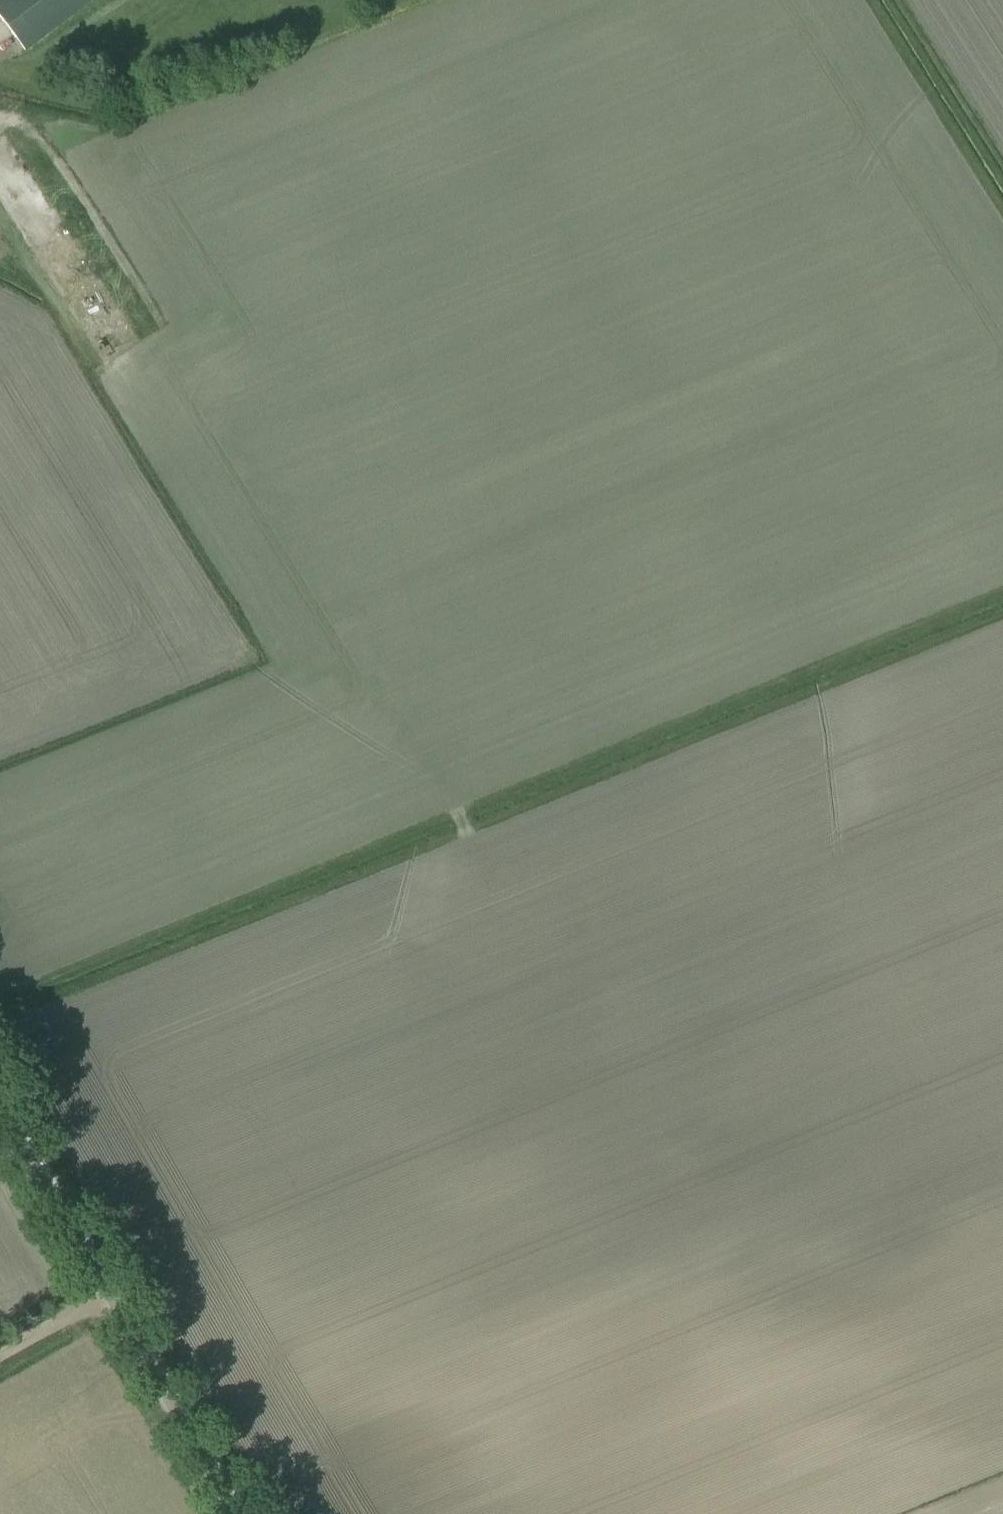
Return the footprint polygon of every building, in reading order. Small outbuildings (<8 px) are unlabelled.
[(25,50),(90,0),(0,0),(0,16),(25,50)]
